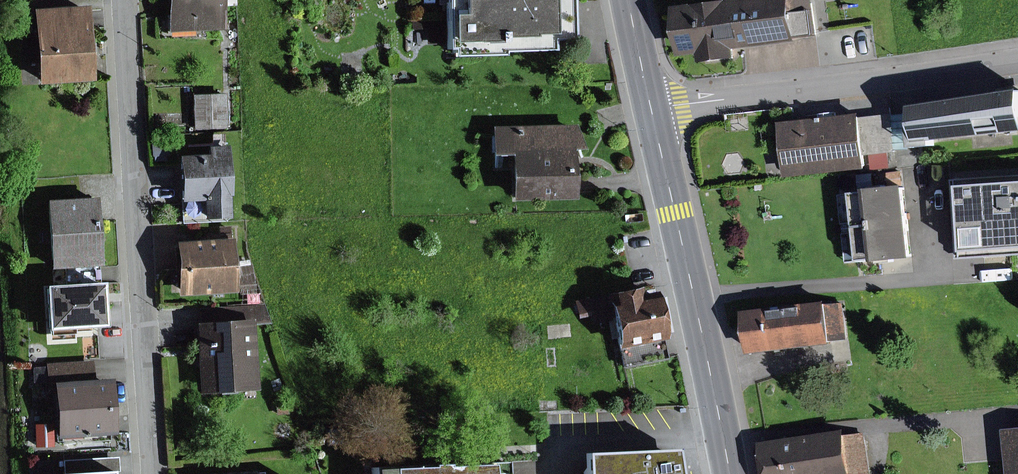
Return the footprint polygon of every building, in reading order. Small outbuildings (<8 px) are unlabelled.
[(174,32),(230,27),(227,0),(171,0),(174,32)] [(447,8),(448,8),(449,50),(567,49),(576,49),(576,0),(447,0),(447,8)] [(681,5),(688,52),(709,49),(711,60),(741,56),(740,45),(752,43),(824,34),(820,0),(716,0),(681,5)] [(90,3),(32,8),(39,84),(97,79),(90,3)] [(913,92),(921,148),(1017,135),(1017,78),(913,92)] [(231,124),(229,88),(194,90),(196,126),(231,124)] [(865,111),(785,119),(790,175),(870,168),(865,111)] [(514,146),(514,196),(580,195),(579,146),(588,146),(583,121),(497,122),(496,146),(514,146)] [(211,153),(232,152),(232,142),(211,144),(211,153)] [(183,199),(206,197),(207,218),(237,216),(235,189),(232,152),(211,153),(180,155),(183,199)] [(959,181),(965,255),(1017,251),(1017,176),(959,181)] [(859,190),(863,223),(915,216),(911,183),(859,190)] [(105,261),(100,194),(45,198),(50,265),(105,261)] [(915,216),(863,223),(869,261),(921,253),(915,216)] [(236,236),(178,240),(182,293),(240,289),(236,236)] [(103,282),(46,285),(49,327),(105,323),(103,282)] [(670,333),(662,292),(649,294),(647,287),(580,299),(585,323),(616,317),(621,343),(670,333)] [(835,298),(751,309),(756,348),(840,336),(835,298)] [(256,318),(196,322),(200,394),(260,390),(256,318)] [(97,357),(51,360),(53,389),(55,420),(40,421),(41,446),(62,445),(62,440),(118,436),(115,376),(98,377),(97,357)] [(762,438),(767,473),(860,473),(854,427),(762,438)] [(1009,429),(1015,473),(1017,473),(1017,427),(1009,429)] [(675,449),(585,452),(586,473),(680,473),(675,449)] [(372,467),(372,473),(508,473),(507,461),(372,467)]
